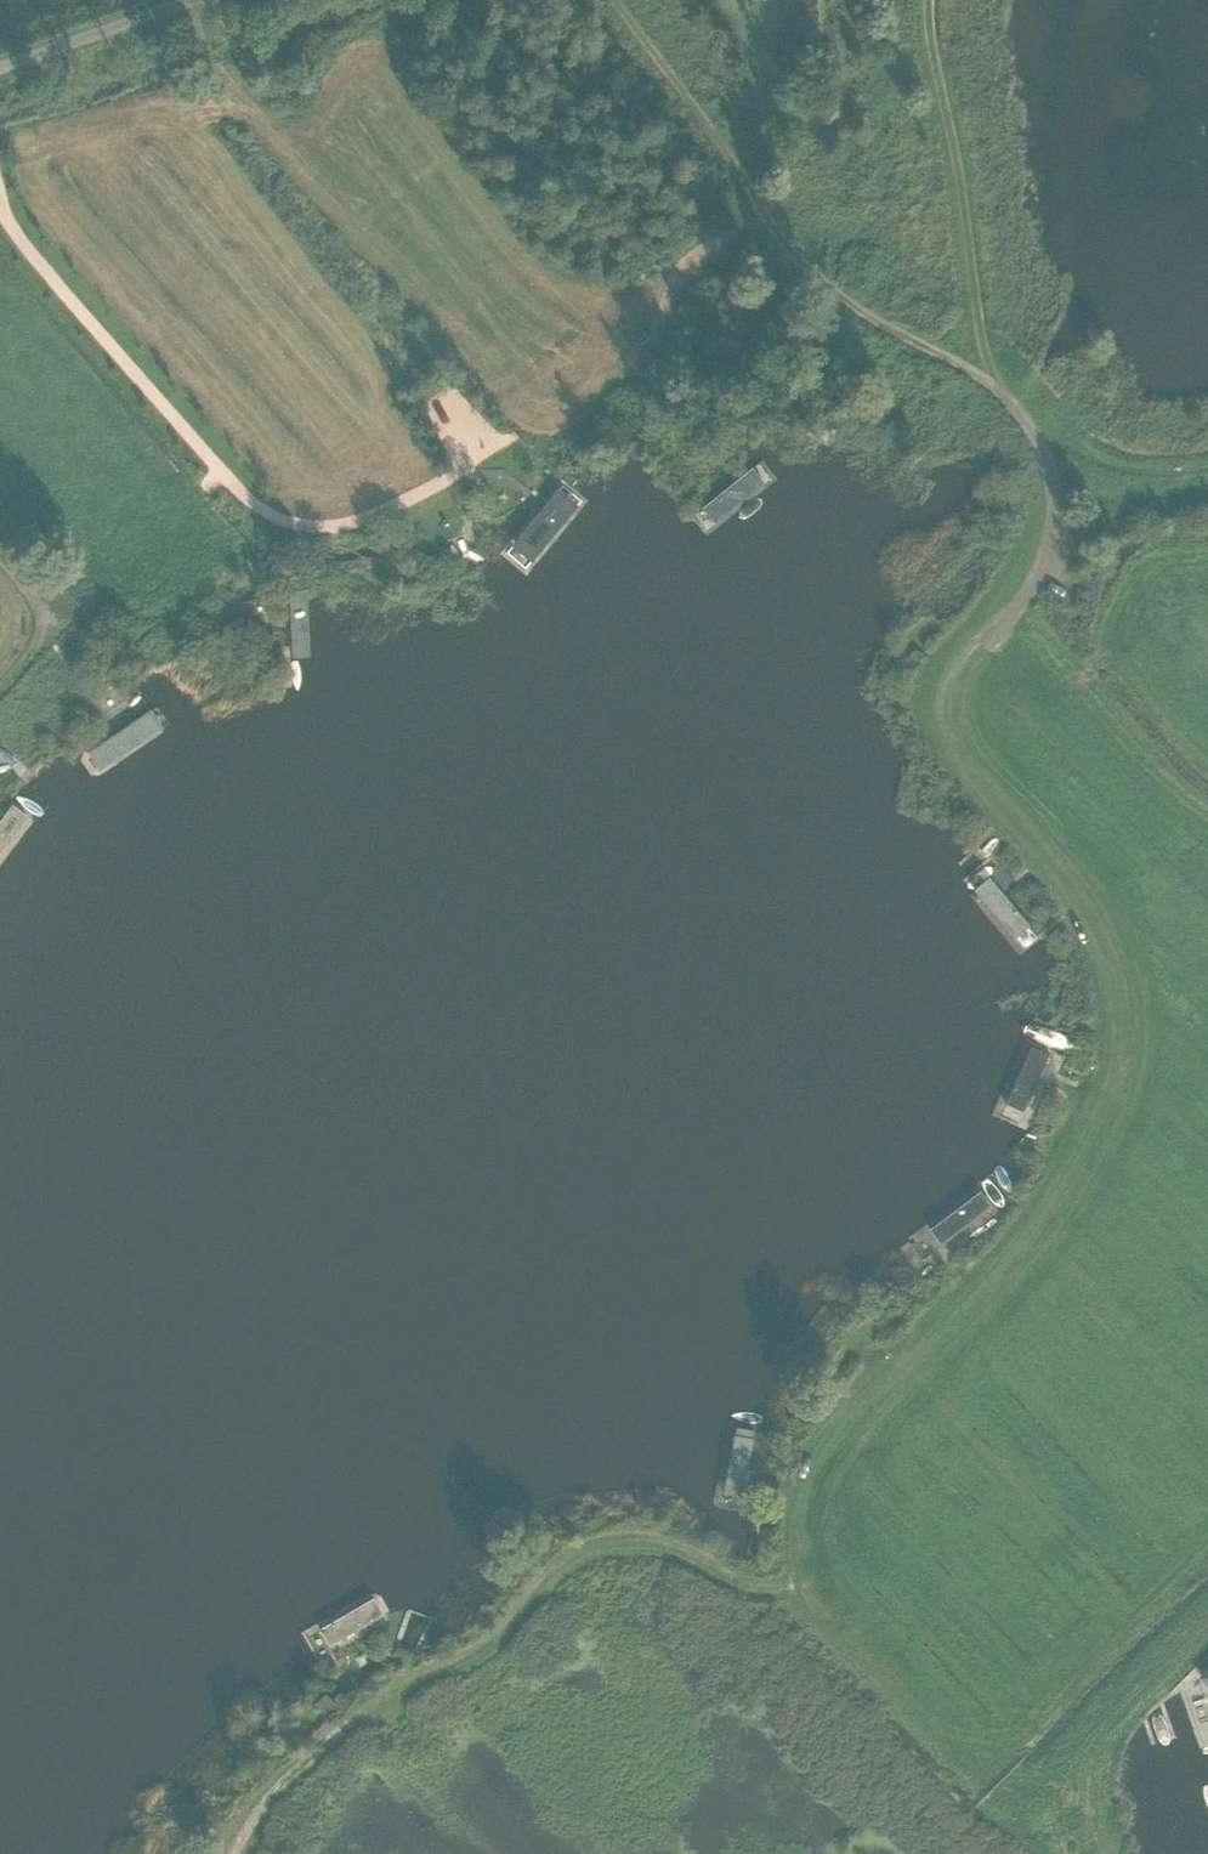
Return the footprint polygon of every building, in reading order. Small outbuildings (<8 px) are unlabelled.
[(753,453),(678,508),(701,540),(776,485),(753,453)] [(593,505),(555,472),(487,550),(525,583),(593,505)] [(312,587),(269,589),(273,665),(315,663),(312,587)] [(173,729),(151,696),(71,749),(92,782),(173,729)] [(9,792),(0,804),(0,870),(42,817),(9,792)] [(1050,935),(994,870),(965,894),(1021,959),(1050,935)] [(1038,1136),(1072,1062),(1033,1045),(999,1118),(1038,1136)] [(932,1272),(1002,1220),(976,1185),(906,1237),(932,1272)] [(296,1634),(318,1671),(397,1625),(375,1588),(296,1634)]
